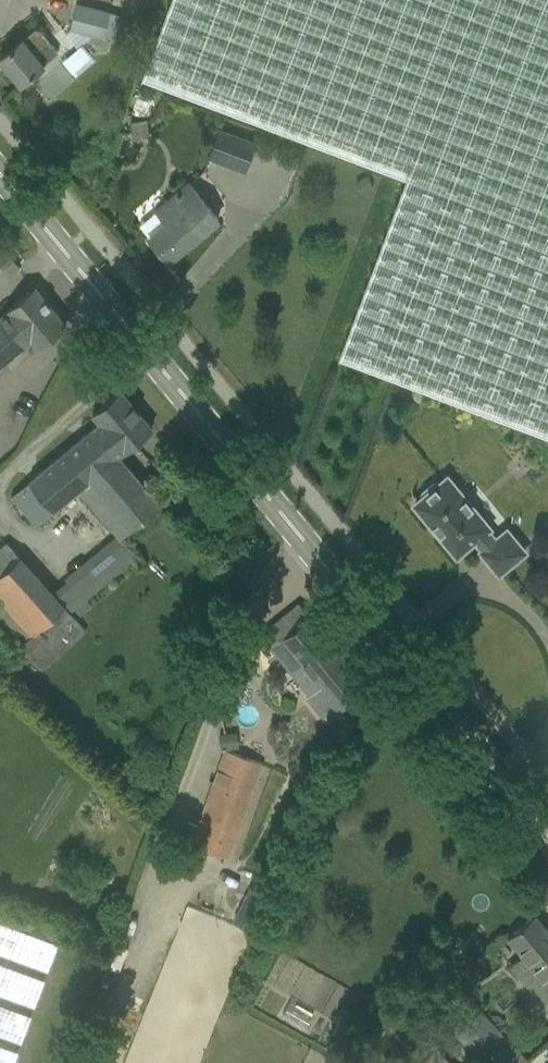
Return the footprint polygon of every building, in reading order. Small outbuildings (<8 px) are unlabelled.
[(337,357),(547,436),(547,0),(170,0),(140,80),(404,179),(337,357)] [(123,15),(110,12),(77,3),(70,30),(103,39),(104,38),(117,41),(123,15)] [(21,83),(59,52),(38,27),(23,39),(22,39),(0,57),(0,58),(21,83)] [(133,135),(150,132),(147,119),(131,122),(133,135)] [(219,130),(208,159),(244,172),(254,144),(219,130)] [(367,175),(355,181),(362,193),(373,187),(367,175)] [(189,183),(157,210),(139,225),(168,260),(218,219),(189,183)] [(17,268),(19,267),(13,259),(3,268),(9,276),(17,268)] [(29,338),(38,348),(67,324),(35,286),(7,310),(0,316),(0,362),(29,338)] [(119,538),(143,519),(159,505),(118,455),(124,451),(152,428),(121,390),(93,414),(100,423),(29,482),(53,511),(79,490),(119,538)] [(447,477),(440,483),(434,483),(423,492),(422,498),(415,504),(457,554),(475,539),(483,549),(481,551),(499,573),(525,551),(507,530),(496,539),(487,529),(489,527),(447,477)] [(87,631),(70,613),(74,609),(80,616),(91,605),(86,599),(138,557),(124,540),(98,561),(92,554),(65,576),(67,579),(52,592),(7,542),(0,548),(0,637),(13,652),(22,645),(43,670),(87,631)] [(367,685),(299,603),(261,636),(309,695),(320,685),(339,708),(367,685)] [(59,711),(45,698),(39,705),(53,717),(59,711)] [(237,731),(218,733),(220,750),(239,747),(237,731)] [(264,763),(224,750),(191,844),(230,858),(264,763)] [(507,937),(522,956),(509,965),(547,1012),(547,930),(535,914),(507,937)] [(440,1018),(483,1062),(525,1062),(529,1059),(465,992),(440,1018)] [(343,1006),(338,1015),(346,1020),(351,1012),(343,1006)] [(437,1051),(428,1062),(453,1062),(437,1051)]
